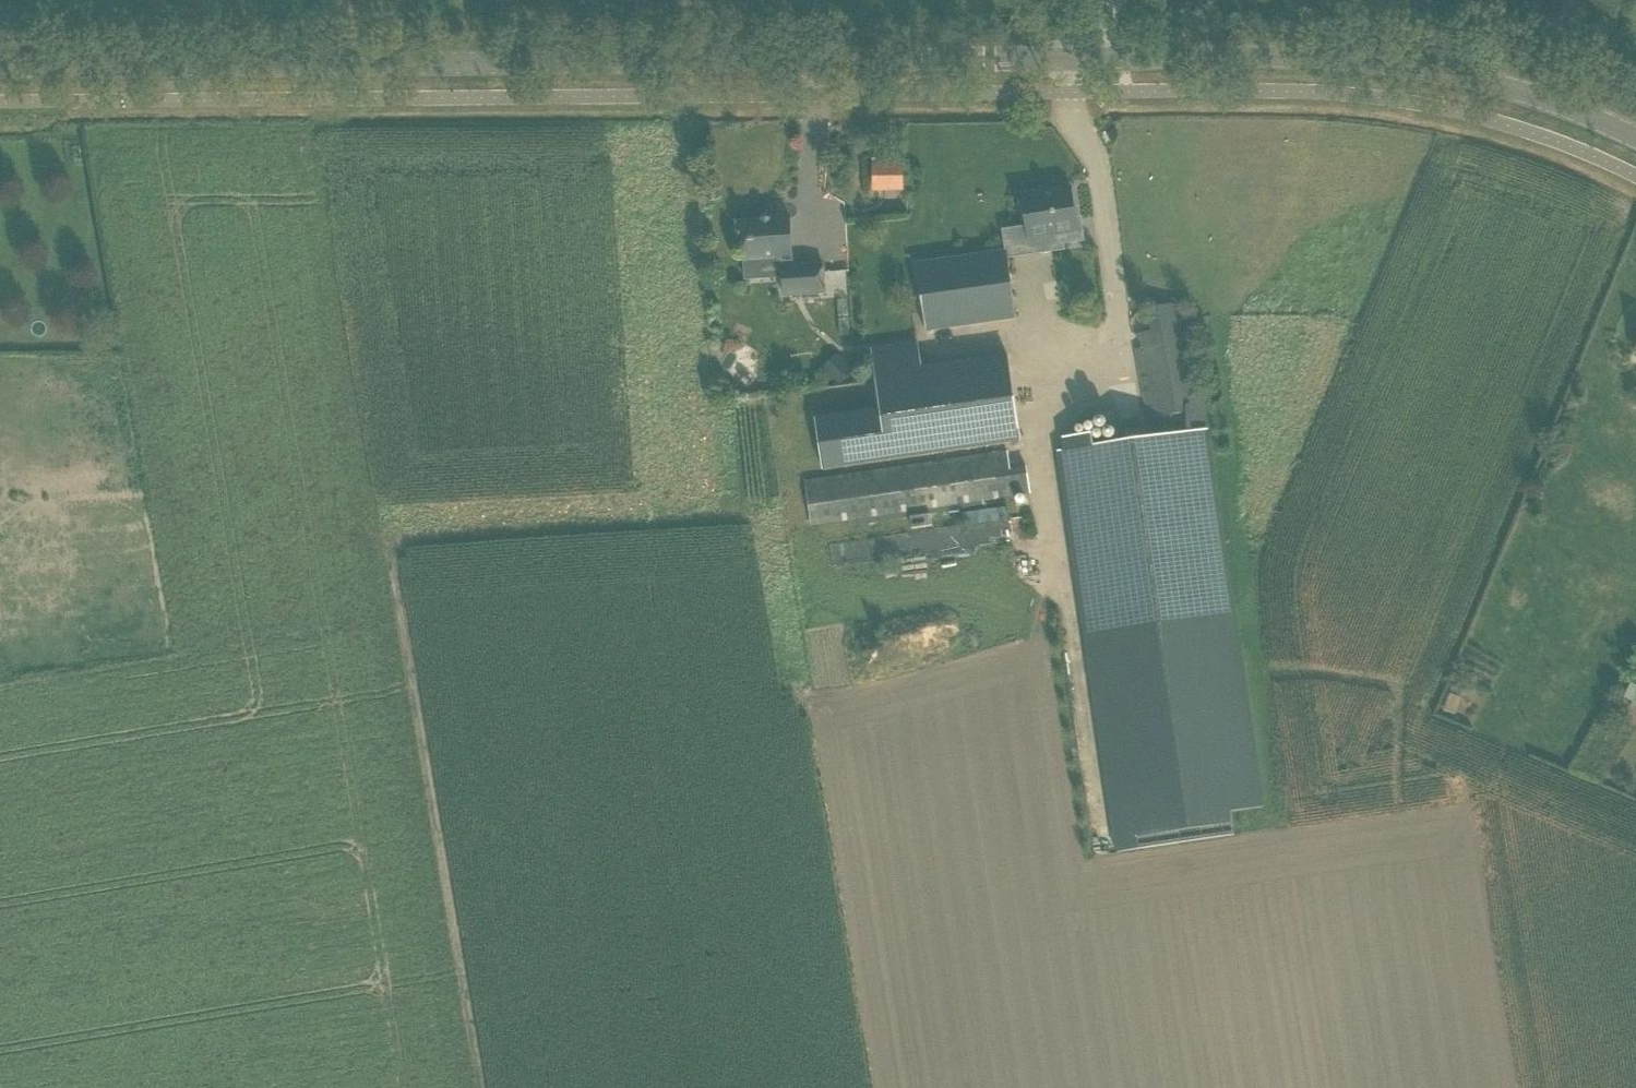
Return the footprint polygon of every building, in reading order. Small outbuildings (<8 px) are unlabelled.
[(901,165),(873,165),(873,189),(901,189),(901,165)] [(1040,192),(1020,195),(1026,237),(1049,234),(1050,244),(1082,239),(1079,219),(1076,219),(1072,187),(1052,190),(1052,193),(1040,195),(1040,192)] [(736,221),(738,241),(744,240),(745,260),(776,258),(777,261),(782,260),(784,295),(825,293),(823,264),(792,266),(789,215),(769,216),(769,219),(761,220),(761,217),(760,217),(760,219),(736,221)] [(1005,250),(915,263),(925,331),(1016,318),(1008,258),(1006,250),(1005,250)] [(1141,347),(1137,348),(1150,419),(1199,410),(1183,325),(1180,307),(1179,302),(1146,308),(1146,311),(1150,331),(1139,333),(1141,347)] [(919,369),(915,342),(873,349),(881,408),(816,417),(824,468),(1018,439),(1006,356),(919,369)] [(840,385),(855,370),(838,353),(823,368),(840,385)] [(1207,429),(1056,452),(1116,852),(1233,835),(1230,811),(1263,806),(1207,429)] [(1027,467),(1011,469),(1009,450),(806,479),(812,525),(1031,493),(1027,467)] [(930,514),(910,517),(912,528),(932,525),(930,514)] [(1621,699),(1631,705),(1635,695),(1635,687),(1630,684),(1621,699)]
